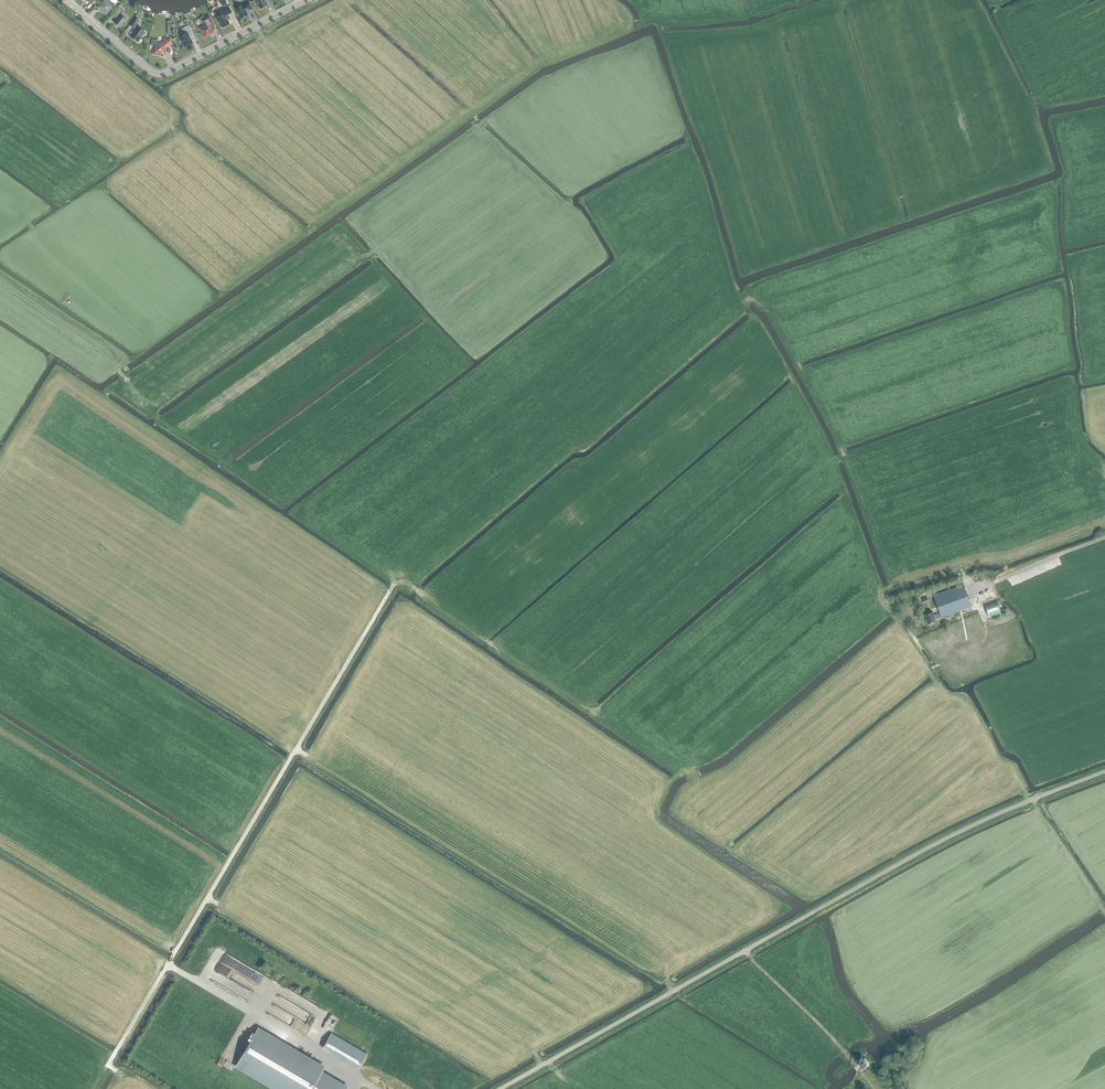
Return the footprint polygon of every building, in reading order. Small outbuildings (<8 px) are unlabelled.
[(111,10),(115,5),(109,0),(102,0),(96,7),(106,16),(111,10)] [(260,9),(267,5),(265,0),(255,0),(260,9)] [(253,9),(249,2),(243,5),(243,4),(235,8),(240,19),(248,15),(247,12),(253,9)] [(227,15),(232,12),(228,6),(215,13),(216,16),(216,17),(217,19),(217,20),(218,23),(219,23),(221,27),(222,27),(222,28),(229,24),(225,15),(227,14),(227,15)] [(126,19),(121,15),(124,11),(120,7),(117,10),(112,16),(115,18),(116,19),(114,22),(119,27),(122,24),(123,25),(124,25),(125,24),(125,22),(124,21),(126,19)] [(204,38),(208,36),(208,35),(214,32),(209,24),(213,22),(209,15),(203,19),(206,25),(199,28),(203,34),(202,34),(204,38)] [(134,27),(139,20),(135,17),(130,25),(134,27)] [(192,43),(189,36),(193,34),(188,25),(181,28),(184,33),(178,36),(180,41),(182,40),(185,47),(192,43)] [(138,41),(144,32),(137,26),(130,36),(138,41)] [(170,47),(171,40),(164,39),(163,43),(158,43),(158,40),(152,39),(151,45),(154,46),(154,50),(153,50),(152,55),(157,55),(157,54),(165,55),(166,46),(170,47)] [(974,583),(987,578),(990,577),(988,571),(972,576),(974,583)] [(935,619),(971,606),(964,584),(934,595),(940,612),(934,614),(932,611),(924,614),(928,623),(936,620),(935,619)] [(1001,613),(997,600),(984,605),(989,617),(1001,613)] [(220,971),(224,964),(219,961),(215,969),(220,971)] [(318,1015),(322,1006),(292,992),(288,1002),(318,1015)] [(236,1066),(275,1088),(346,1088),(347,1087),(316,1069),(319,1064),(258,1028),(236,1066)] [(331,1033),(323,1047),(358,1068),(366,1054),(331,1033)] [(868,1061),(866,1058),(862,1058),(859,1060),(858,1064),(861,1067),(865,1067),(868,1065),(868,1061)]
